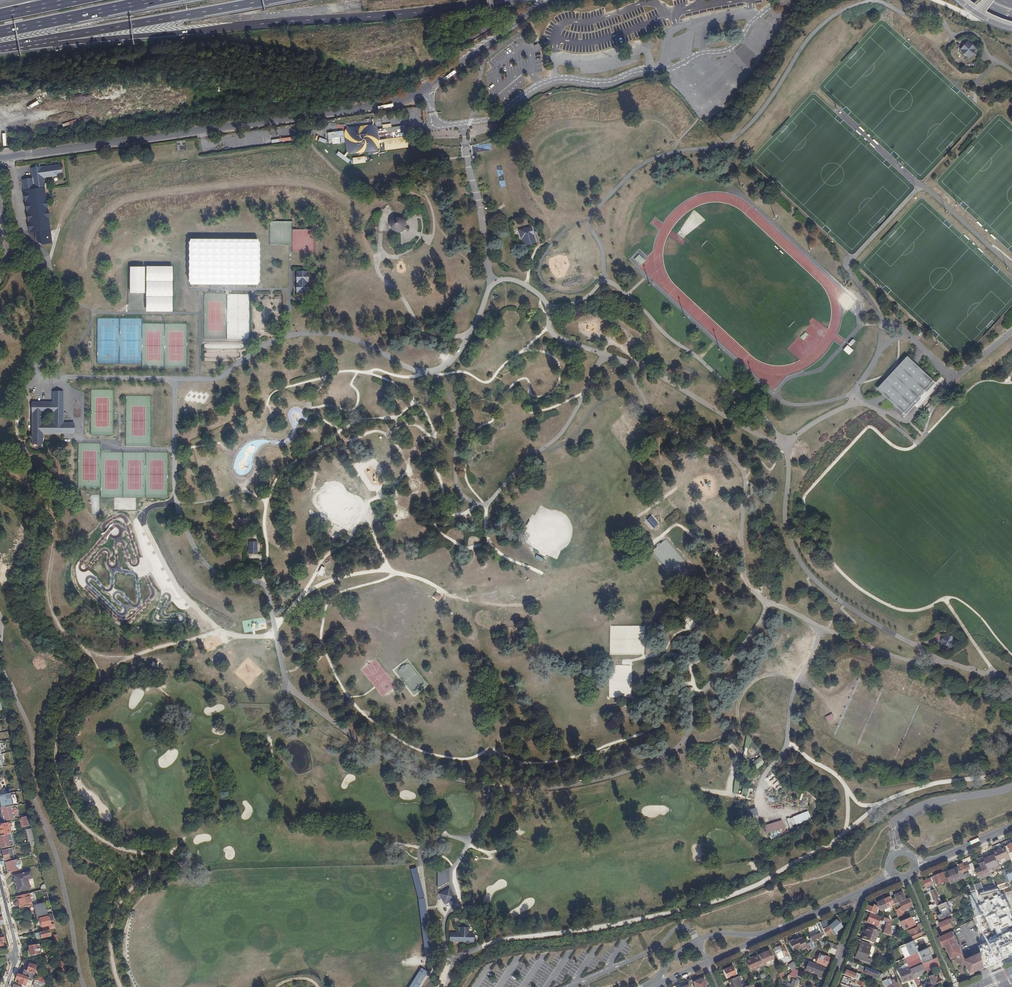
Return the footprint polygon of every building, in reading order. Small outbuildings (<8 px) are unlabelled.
[(960,50),(968,57),(975,49),(967,42),(960,50)] [(177,150),(186,150),(186,142),(176,142),(177,150)] [(338,152),(336,155),(348,163),(350,160),(338,152)] [(52,244),(50,230),(43,178),(61,175),(60,164),(31,168),(32,179),(22,180),(29,233),(35,232),(36,242),(41,246),(52,244)] [(396,232),(399,232),(402,232),(405,229),(407,232),(409,227),(406,226),(406,224),(405,222),(404,219),(401,218),(399,217),(398,216),(396,217),(393,218),(391,220),(390,221),(389,224),(390,227),(391,228),(394,231),(395,231),(396,232)] [(535,243),(531,227),(526,229),(526,231),(525,231),(524,228),(518,230),(521,239),(522,238),(524,246),(535,243)] [(258,249),(258,240),(235,240),(212,240),(189,240),(189,285),(190,285),(211,285),(224,285),(235,285),(258,286),(258,249)] [(641,265),(645,261),(639,255),(634,260),(641,265)] [(172,312),(172,266),(144,266),(145,312),(172,312)] [(128,267),(128,293),(143,294),(144,267),(128,267)] [(307,293),(308,271),(297,271),(297,293),(307,293)] [(249,339),(249,294),(227,294),(227,317),(228,317),(228,335),(229,335),(229,331),(236,331),(236,339),(249,339)] [(843,350),(849,355),(853,350),(847,345),(843,350)] [(910,379),(920,369),(906,356),(875,388),(889,402),(906,384),(907,386),(912,380),(910,379)] [(935,383),(920,369),(910,379),(912,380),(907,386),(906,384),(889,402),(904,415),(921,398),(919,397),(924,392),(925,393),(935,383)] [(203,405),(206,397),(189,390),(186,398),(203,405)] [(53,391),(53,401),(58,401),(58,408),(58,412),(64,412),(64,391),(53,391)] [(32,401),(32,443),(43,443),(43,433),(63,433),(64,422),(64,412),(58,412),(58,408),(58,401),(53,401),(37,401),(32,401)] [(64,422),(63,433),(74,433),(74,422),(64,422)] [(651,516),(646,520),(653,528),(658,524),(651,516)] [(257,553),(257,541),(249,541),(249,553),(257,553)] [(942,644),(951,649),(956,640),(947,635),(942,644)] [(756,754),(760,751),(752,740),(748,743),(756,754)] [(759,757),(751,764),(756,771),(765,764),(759,757)] [(751,764),(745,768),(751,775),(756,771),(751,764)] [(782,787),(777,781),(772,785),(778,791),(782,787)] [(0,796),(0,806),(0,808),(12,806),(13,806),(10,794),(0,796)] [(12,806),(0,808),(4,822),(15,819),(12,806)] [(755,809),(747,810),(749,818),(757,816),(755,809)] [(807,811),(792,818),(795,826),(810,819),(807,811)] [(30,826),(28,817),(19,819),(21,828),(30,826)] [(781,821),(763,826),(766,834),(768,833),(780,829),(784,828),(781,821)] [(13,833),(10,823),(0,826),(0,837),(10,834),(13,833)] [(29,842),(34,841),(31,829),(30,830),(25,831),(28,843),(29,842)] [(780,829),(768,833),(770,841),(779,837),(778,833),(781,832),(780,829)] [(1,849),(14,846),(10,834),(0,837),(0,844),(1,849)] [(1000,850),(995,852),(998,861),(1006,858),(1007,862),(1011,860),(1006,848),(1000,851),(1000,850)] [(4,861),(14,859),(12,849),(2,851),(4,861)] [(986,850),(982,852),(984,858),(990,872),(991,875),(995,886),(1010,882),(1003,867),(999,868),(998,865),(994,866),(993,863),(992,864),(986,850)] [(982,865),(975,868),(977,872),(979,877),(990,872),(984,858),(980,860),(982,865)] [(9,873),(22,870),(19,859),(14,860),(14,859),(4,861),(1,862),(1,865),(6,864),(9,873)] [(959,870),(963,880),(964,880),(970,877),(968,871),(971,870),(969,866),(965,868),(964,865),(960,866),(961,869),(959,870)] [(1003,867),(1010,882),(1011,881),(1011,872),(1007,874),(1003,867)] [(959,868),(947,873),(952,884),(963,880),(959,870),(959,868)] [(438,872),(437,889),(449,882),(449,871),(438,870),(438,872)] [(31,872),(13,876),(17,892),(30,889),(28,880),(32,878),(31,872)] [(948,882),(944,873),(937,876),(932,878),(935,885),(938,884),(938,886),(948,882)] [(935,885),(932,878),(924,882),(929,893),(932,892),(936,890),(935,885)] [(968,891),(969,893),(984,889),(982,884),(975,886),(976,887),(968,891)] [(1003,894),(1000,895),(998,888),(979,893),(983,902),(978,904),(991,931),(995,929),(997,934),(989,938),(990,941),(978,945),(987,968),(1011,955),(1011,914),(1003,894)] [(446,890),(442,892),(441,897),(443,900),(448,902),(451,900),(451,898),(452,895),(453,895),(453,894),(451,891),(446,890)] [(933,906),(928,908),(929,911),(943,905),(936,890),(932,892),(938,905),(934,907),(933,906)] [(895,899),(891,901),(893,906),(899,903),(906,900),(902,892),(894,896),(895,899)] [(969,893),(952,901),(953,903),(970,896),(969,893)] [(25,908),(31,906),(28,894),(18,897),(19,901),(18,901),(20,909),(25,908)] [(890,898),(883,901),(887,909),(893,906),(891,901),(890,898)] [(912,907),(908,899),(906,900),(899,903),(902,911),(907,909),(909,908),(912,907)] [(883,901),(877,903),(880,912),(887,909),(883,901)] [(44,903),(33,906),(36,918),(49,915),(52,914),(51,910),(46,911),(44,903)] [(872,908),(867,906),(866,911),(875,915),(877,908),(873,906),(872,908)] [(895,911),(898,918),(904,915),(904,914),(902,915),(900,909),(895,911)] [(880,918),(870,914),(867,923),(877,927),(880,918)] [(49,930),(52,929),(48,917),(39,919),(43,931),(49,930)] [(954,928),(950,920),(947,921),(946,918),(939,921),(944,932),(954,928)] [(921,923),(919,919),(914,921),(914,922),(909,924),(909,925),(905,927),(903,920),(899,922),(900,924),(896,926),(897,929),(896,929),(897,930),(898,930),(899,933),(921,923)] [(826,920),(820,923),(826,937),(826,938),(826,937),(832,932),(835,935),(841,928),(839,926),(837,923),(835,921),(829,926),(826,920)] [(820,923),(816,925),(820,933),(819,934),(822,940),(826,937),(820,923)] [(474,942),(474,933),(469,933),(469,927),(460,927),(460,933),(450,933),(450,942),(460,942),(460,940),(464,940),(464,942),(466,942),(466,943),(470,943),(471,942),(474,942)] [(879,932),(867,928),(865,933),(867,933),(865,936),(864,936),(863,940),(874,944),(879,932)] [(919,932),(917,928),(909,931),(913,940),(921,936),(919,931),(919,932)] [(51,936),(49,930),(43,931),(35,934),(36,940),(51,936)] [(954,932),(941,938),(944,944),(945,948),(948,946),(953,959),(963,954),(954,932)] [(817,946),(818,944),(821,941),(820,937),(818,938),(817,936),(810,939),(811,942),(814,947),(817,946)] [(806,949),(801,938),(794,941),(793,940),(788,943),(792,952),(800,949),(801,951),(806,949)] [(913,941),(917,951),(922,949),(917,939),(913,941)] [(913,941),(905,945),(909,957),(917,953),(918,953),(917,951),(913,941)] [(867,957),(871,946),(861,943),(855,958),(869,963),(871,959),(867,957)] [(38,945),(28,946),(30,956),(40,955),(38,945)] [(782,947),(773,950),(777,960),(788,956),(786,952),(784,952),(783,950),(782,947)] [(922,965),(923,964),(932,960),(927,949),(918,953),(917,953),(922,965)] [(761,955),(758,956),(758,958),(762,967),(766,965),(765,964),(770,962),(770,961),(773,960),(769,951),(766,953),(766,954),(762,955),(761,955)] [(987,968),(980,952),(978,953),(985,969),(987,968)] [(905,959),(909,968),(910,970),(922,965),(917,953),(909,957),(905,959)] [(974,955),(979,970),(982,970),(985,969),(978,953),(974,955)] [(819,954),(817,960),(817,961),(816,963),(826,967),(829,958),(819,954)] [(963,960),(970,975),(978,972),(978,971),(979,970),(974,955),(963,960)] [(749,960),(745,961),(749,972),(762,967),(758,958),(749,961),(749,960)] [(927,974),(941,968),(936,958),(932,960),(923,964),(925,969),(923,970),(923,972),(925,971),(927,974)] [(796,968),(794,962),(788,965),(791,973),(794,970),(796,968)] [(815,965),(815,964),(809,962),(805,971),(820,977),(823,969),(815,965)] [(24,971),(22,976),(28,978),(32,980),(37,967),(29,964),(26,972),(24,971)] [(917,986),(921,986),(917,978),(922,976),(926,974),(927,974),(925,971),(923,972),(923,970),(925,969),(923,964),(922,965),(910,970),(913,979),(914,980),(917,986)] [(863,967),(861,966),(860,970),(865,972),(864,973),(873,977),(873,980),(876,981),(880,977),(882,975),(865,968),(863,967)] [(723,971),(726,979),(736,975),(733,967),(723,971)] [(861,975),(843,968),(842,971),(846,972),(845,975),(854,979),(856,980),(858,981),(861,975)] [(903,983),(909,980),(913,979),(910,970),(909,968),(898,973),(903,983)] [(428,972),(424,969),(412,986),(418,986),(428,972)] [(794,970),(791,973),(789,975),(788,976),(795,979),(798,971),(794,970)] [(892,985),(886,970),(882,975),(880,977),(884,986),(893,986),(892,985)] [(22,976),(17,974),(15,980),(19,981),(18,984),(25,986),(28,978),(22,976)] [(932,986),(936,986),(941,985),(939,979),(936,980),(935,975),(928,978),(931,984),(932,986)] [(728,981),(731,986),(743,986),(738,977),(728,981)] [(844,977),(841,984),(848,986),(849,986),(852,980),(844,977)] [(762,980),(756,983),(758,986),(763,985),(764,986),(771,986),(769,983),(767,984),(767,982),(765,979),(762,980)]
